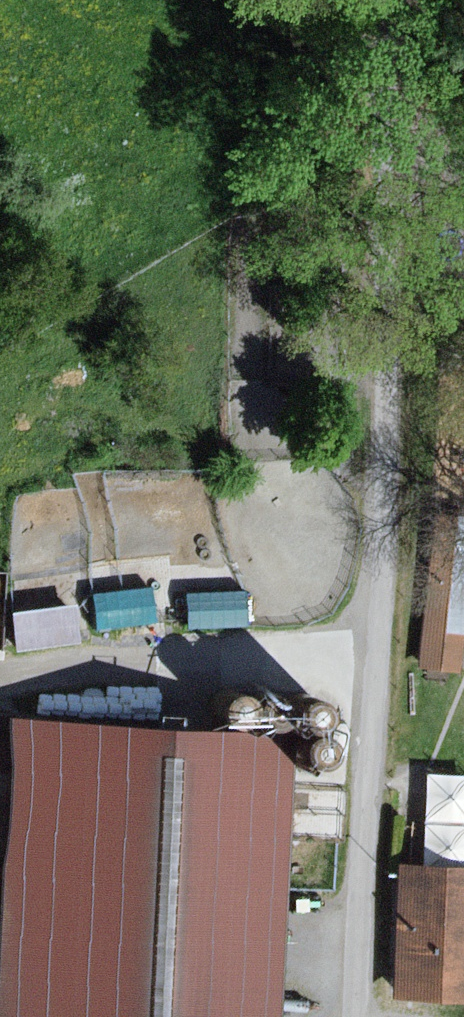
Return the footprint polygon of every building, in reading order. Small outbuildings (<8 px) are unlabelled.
[(411,665),(446,668),(450,626),(463,627),(463,511),(425,508),(411,665)] [(95,585),(98,613),(155,608),(152,580),(95,585)] [(66,597),(4,608),(11,649),(73,638),(66,597)] [(223,717),(227,722),(232,725),(238,726),(244,725),(250,722),(254,718),(257,712),(257,706),(256,700),(252,694),(247,691),(241,689),(235,689),(229,691),(225,695),(221,700),(220,706),(220,712),(223,717)] [(262,719),(266,724),(271,727),(277,728),(283,727),(289,724),(293,720),(296,714),(296,708),(295,702),(291,697),(286,693),(281,691),(274,691),(268,693),(264,697),(260,702),(259,708),(259,714),(262,719)] [(16,722),(0,1016),(280,1016),(294,736),(16,722)] [(303,762),(307,767),(313,770),(319,771),(325,770),(330,767),(335,763),(337,757),(338,751),(336,745),(333,740),(328,736),(322,734),(316,734),(310,736),(305,740),(302,745),(300,751),(301,757),(303,762)] [(380,990),(463,994),(463,986),(463,863),(387,858),(380,990)]
